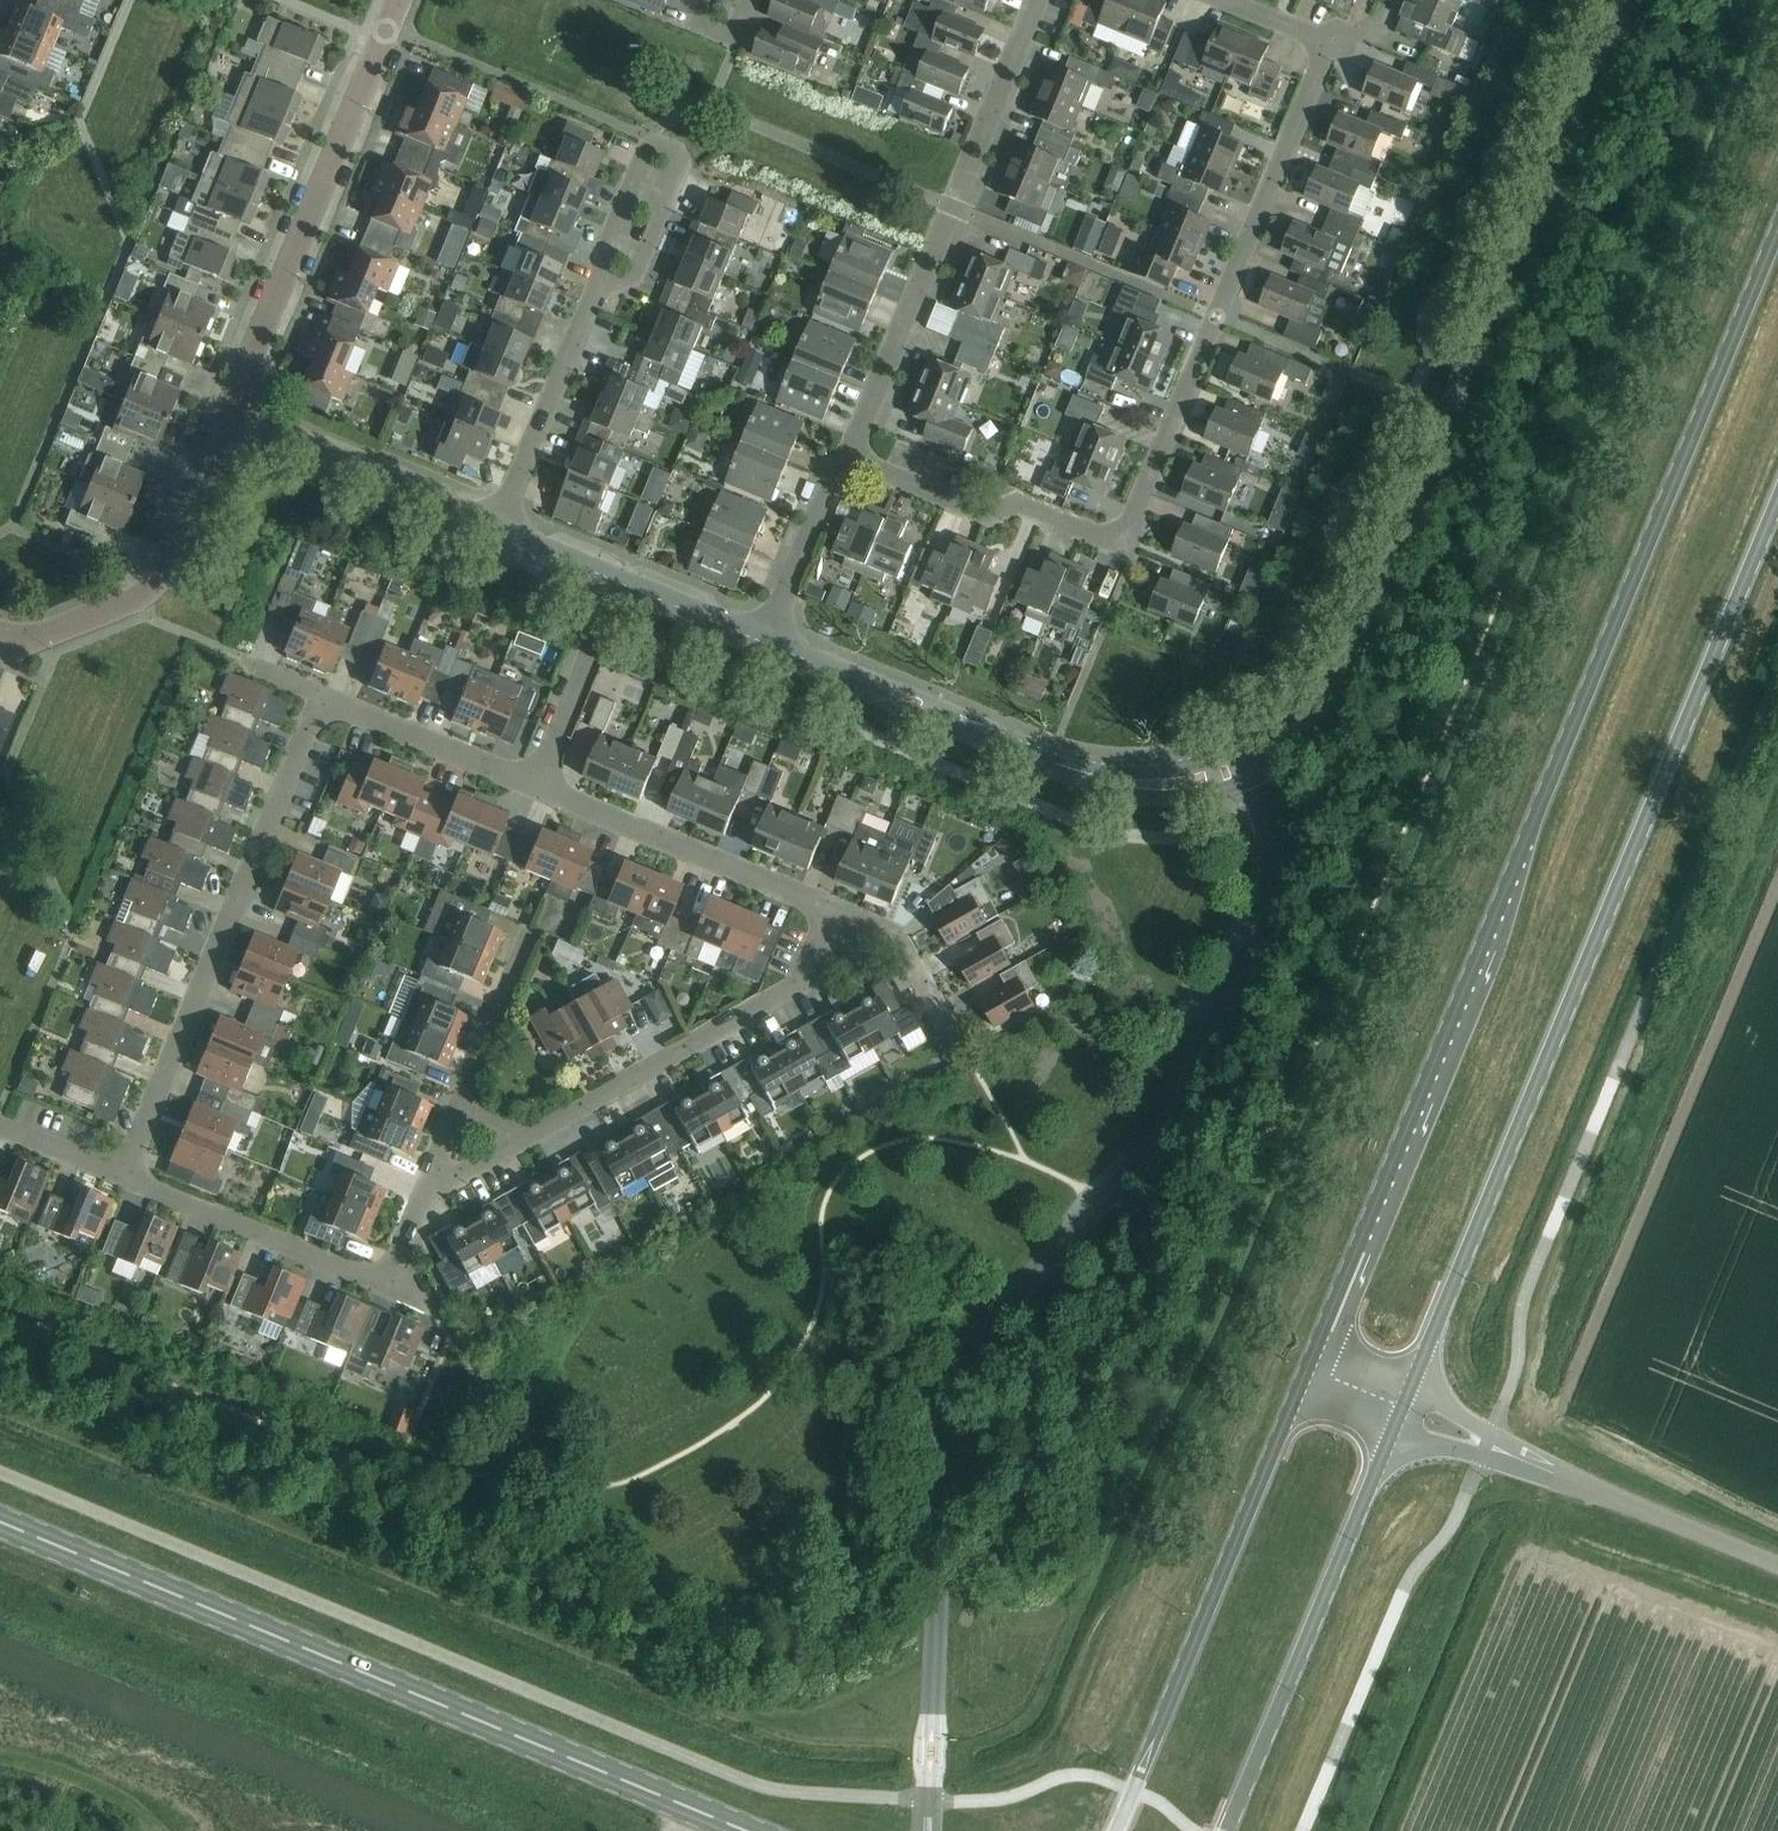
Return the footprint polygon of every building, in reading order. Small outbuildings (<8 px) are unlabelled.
[(51,48),(59,28),(71,33),(79,13),(46,0),(38,0),(34,10),(18,4),(8,30),(51,48)] [(79,13),(84,0),(46,0),(79,13)] [(639,6),(661,15),(667,0),(666,0),(625,0),(639,6)] [(810,33),(820,9),(834,15),(834,14),(839,2),(840,1),(837,0),(811,0),(810,4),(801,0),(776,0),(769,16),(800,29),(810,33)] [(944,43),(975,56),(985,31),(967,24),(973,10),(948,0),(933,0),(919,33),(933,39),(944,43)] [(973,10),(984,15),(990,0),(948,0),(973,10)] [(1124,34),(1138,0),(1092,0),(1083,23),(1097,29),(1099,24),(1124,34)] [(1124,34),(1149,44),(1147,49),(1161,55),(1174,23),(1161,17),(1166,4),(1158,0),(1138,0),(1124,34)] [(1395,31),(1458,57),(1466,37),(1468,34),(1464,33),(1453,28),(1464,3),(1456,0),(1417,0),(1415,5),(1406,2),(1400,17),(1395,31)] [(839,2),(834,14),(852,21),(857,10),(839,2)] [(256,61),(300,79),(310,54),(318,57),(324,42),(267,18),(257,43),(262,46),(256,61)] [(1227,76),(1244,36),(1218,25),(1213,39),(1199,33),(1198,36),(1188,32),(1176,61),(1200,71),(1202,66),(1227,76)] [(810,33),(800,29),(794,42),(764,30),(753,54),(808,77),(824,39),(810,33)] [(34,87),(46,92),(54,72),(43,67),(51,48),(8,30),(0,48),(0,72),(20,80),(20,81),(34,87)] [(944,43),(933,39),(919,33),(914,47),(927,53),(917,78),(928,82),(959,95),(969,70),(938,57),(944,43)] [(1269,46),(1244,36),(1227,76),(1252,87),(1248,96),(1267,104),(1282,67),(1264,59),(1269,46)] [(1040,90),(1081,107),(1091,82),(1111,90),(1116,76),(1070,57),(1064,70),(1051,65),(1040,90)] [(1122,78),(1126,68),(1124,62),(1114,58),(1108,72),(1122,78)] [(234,98),(291,122),(298,107),(290,103),(300,79),(256,61),(249,76),(244,73),(234,98)] [(1418,82),(1433,89),(1438,77),(1439,75),(1408,62),(1402,76),(1375,65),(1363,94),(1406,111),(1418,82)] [(427,83),(416,110),(445,122),(445,123),(455,127),(473,84),(461,80),(433,69),(427,83)] [(1178,86),(1182,76),(1169,71),(1160,93),(1172,98),(1178,86)] [(0,95),(23,104),(28,102),(34,87),(20,81),(20,80),(0,72),(0,95)] [(928,82),(917,78),(903,72),(888,111),(943,133),(953,109),(922,96),(928,82)] [(1438,77),(1433,89),(1453,97),(1458,85),(1438,77)] [(497,83),(491,98),(510,106),(503,122),(516,128),(529,97),(497,83)] [(857,86),(851,100),(865,106),(870,91),(857,86)] [(1043,121),(1038,135),(1070,148),(1076,134),(1071,132),(1081,107),(1040,90),(1030,116),(1043,121)] [(285,137),(291,122),(234,98),(234,99),(225,95),(215,121),(214,134),(224,138),(223,140),(267,158),(277,134),(285,137)] [(416,110),(406,105),(405,106),(394,133),(404,137),(398,152),(438,167),(440,164),(446,160),(452,149),(449,140),(455,127),(445,123),(445,122),(416,110)] [(1339,113),(1327,143),(1338,147),(1333,160),(1374,176),(1380,162),(1371,158),(1382,132),(1402,140),(1407,126),(1372,111),(1366,125),(1339,113)] [(1192,153),(1233,170),(1243,144),(1230,139),(1236,125),(1203,112),(1198,126),(1203,128),(1192,153)] [(555,163),(588,177),(592,178),(602,154),(587,148),(592,134),(566,123),(560,137),(565,139),(555,162),(555,163)] [(1154,136),(1158,127),(1149,123),(1144,132),(1154,136)] [(1070,148),(1038,135),(1032,148),(1019,143),(1008,168),(1049,185),(1056,169),(1068,174),(1072,164),(1078,167),(1083,153),(1070,148)] [(201,178),(259,201),(265,186),(257,183),(267,158),(223,140),(217,155),(211,153),(201,178)] [(411,205),(421,209),(427,194),(435,191),(440,178),(437,170),(438,167),(398,152),(392,166),(382,162),(371,190),(381,194),(381,193),(411,206),(411,205)] [(1171,190),(1203,203),(1209,190),(1222,195),(1233,170),(1192,153),(1188,164),(1185,163),(1182,169),(1167,163),(1162,176),(1175,181),(1171,190)] [(1139,175),(1144,161),(1135,158),(1129,171),(1139,175)] [(1317,167),(1305,196),(1332,207),(1327,221),(1357,234),(1363,220),(1375,192),(1369,190),(1374,176),(1333,160),(1328,172),(1317,167)] [(555,163),(555,162),(550,161),(545,173),(536,169),(526,194),(529,195),(577,215),(583,200),(595,205),(604,183),(592,178),(588,177),(555,163)] [(1123,182),(1127,171),(1113,165),(1109,176),(1123,182)] [(1039,210),(1049,185),(1008,168),(998,193),(1011,199),(1006,213),(1042,228),(1048,214),(1039,210)] [(507,184),(510,175),(497,171),(494,179),(507,184)] [(259,201),(201,178),(191,202),(196,205),(190,220),(234,238),(244,213),(252,217),(259,201)] [(503,184),(493,180),(488,192),(498,196),(503,184)] [(1151,181),(1147,192),(1163,198),(1167,187),(1151,181)] [(1170,206),(1160,231),(1201,248),(1211,222),(1198,217),(1203,203),(1171,190),(1165,204),(1170,206)] [(364,235),(393,247),(394,245),(409,251),(417,233),(414,226),(421,209),(411,205),(411,206),(381,193),(381,194),(364,235)] [(711,200),(701,224),(738,240),(739,240),(748,216),(753,218),(759,204),(732,193),(727,206),(711,200)] [(513,232),(520,235),(566,254),(574,257),(584,231),(572,226),(577,215),(529,195),(513,232)] [(469,229),(473,219),(462,214),(450,209),(446,220),(469,229)] [(481,219),(475,234),(490,240),(497,225),(481,219)] [(234,238),(190,220),(184,235),(178,233),(168,258),(189,267),(203,273),(225,282),(232,266),(224,263),(234,238)] [(686,261),(723,276),(738,240),(701,224),(695,221),(685,244),(692,246),(686,261)] [(1294,223),(1282,252),(1296,258),(1290,271),(1301,275),(1302,275),(1319,282),(1320,281),(1327,284),(1332,273),(1340,276),(1352,247),(1357,234),(1327,221),(1321,234),(1294,223)] [(847,234),(861,240),(865,230),(847,223),(842,234),(846,235),(847,234)] [(905,248),(911,233),(893,226),(887,241),(905,248)] [(1401,250),(1408,234),(1393,227),(1386,244),(1401,250)] [(1190,273),(1201,248),(1160,231),(1150,256),(1145,254),(1139,268),(1171,281),(1177,268),(1190,273)] [(831,274),(876,293),(892,253),(861,240),(847,234),(846,235),(831,274)] [(364,235),(347,276),(376,289),(386,293),(398,266),(387,261),(393,247),(364,235)] [(523,252),(513,276),(551,291),(566,254),(520,235),(514,249),(523,252)] [(1270,257),(1274,244),(1251,237),(1247,250),(1270,257)] [(796,239),(790,254),(802,259),(808,244),(796,239)] [(1098,252),(1112,257),(1117,246),(1103,241),(1098,252)] [(962,280),(1003,298),(1014,271),(1043,282),(1050,266),(1010,249),(1003,266),(973,253),(962,280)] [(723,276),(686,261),(680,276),(673,273),(664,295),(708,313),(723,276)] [(184,280),(198,286),(203,273),(189,267),(184,280)] [(336,303),(330,318),(359,330),(376,289),(347,276),(337,272),(326,299),(336,303)] [(158,319),(202,337),(214,309),(192,299),(198,286),(184,280),(169,274),(163,288),(170,291),(158,319)] [(455,274),(450,288),(462,293),(467,279),(455,274)] [(876,293),(831,274),(814,313),(860,332),(876,293)] [(1272,276),(1260,306),(1291,319),(1286,332),(1317,345),(1322,331),(1319,330),(1330,302),(1325,300),(1331,286),(1327,284),(1320,281),(1319,282),(1302,275),(1301,275),(1297,287),(1272,276)] [(499,297),(494,311),(535,328),(551,291),(513,276),(504,299),(499,297)] [(949,337),(963,343),(994,356),(1005,328),(993,323),(1003,298),(962,280),(950,308),(959,312),(949,337)] [(773,287),(768,299),(780,304),(785,292),(773,287)] [(131,293),(117,288),(114,296),(127,302),(131,293)] [(922,291),(911,317),(932,326),(943,300),(922,291)] [(1140,303),(1164,309),(1167,298),(1143,292),(1140,303)] [(655,335),(693,350),(702,327),(713,331),(718,318),(708,313),(664,295),(655,317),(662,320),(655,335)] [(1118,345),(1159,362),(1171,335),(1158,329),(1163,316),(1119,298),(1107,326),(1123,333),(1118,345)] [(1379,306),(1364,299),(1357,315),(1372,321),(1379,306)] [(1106,321),(1112,306),(1098,300),(1092,315),(1106,321)] [(753,330),(760,313),(749,308),(742,326),(753,330)] [(414,326),(430,331),(436,314),(420,309),(414,326)] [(470,344),(520,365),(535,328),(494,311),(488,324),(480,321),(470,344)] [(359,330),(330,318),(319,314),(302,356),(312,360),(312,359),(342,372),(342,371),(359,330)] [(191,365),(202,337),(158,319),(147,347),(140,344),(134,358),(163,370),(169,356),(191,365)] [(794,362),(839,381),(856,341),(810,322),(794,362)] [(634,369),(660,380),(666,367),(683,374),(693,350),(655,335),(649,350),(643,347),(634,369)] [(929,359),(918,386),(959,404),(971,376),(960,372),(964,364),(987,374),(994,356),(963,343),(952,368),(929,359)] [(510,389),(520,365),(470,344),(461,368),(469,371),(463,385),(504,401),(509,388),(510,389)] [(1239,354),(1227,384),(1271,402),(1282,374),(1306,384),(1313,369),(1252,344),(1246,357),(1239,354)] [(1159,362),(1118,345),(1111,361),(1100,357),(1095,368),(1091,366),(1085,380),(1112,390),(1117,377),(1148,390),(1159,362)] [(444,371),(450,355),(429,347),(423,363),(444,371)] [(1093,354),(1089,365),(1091,366),(1095,368),(1100,357),(1093,354)] [(592,357),(583,388),(591,390),(600,360),(592,357)] [(157,383),(163,370),(134,358),(128,372),(135,374),(124,402),(168,420),(179,392),(157,383)] [(352,375),(342,371),(342,372),(312,359),(312,360),(301,387),(295,401),(324,413),(330,399),(341,403),(352,375)] [(608,387),(603,399),(656,422),(661,411),(644,404),(649,391),(654,394),(660,380),(634,369),(609,359),(599,383),(608,387)] [(1050,361),(1044,375),(1058,381),(1064,367),(1050,361)] [(839,381),(794,362),(778,402),(823,420),(839,381)] [(423,382),(428,371),(417,367),(413,377),(423,382)] [(737,380),(752,386),(756,375),(741,369),(737,380)] [(1329,383),(1344,389),(1348,380),(1333,374),(1329,383)] [(452,423),(490,439),(495,426),(503,429),(508,418),(498,414),(504,401),(463,385),(458,398),(462,400),(452,423)] [(688,392),(672,385),(666,398),(683,405),(688,392)] [(952,421),(959,404),(918,386),(906,414),(937,427),(931,440),(962,453),(972,430),(952,421)] [(1080,435),(1074,451),(1115,468),(1127,440),(1096,428),(1105,408),(1074,395),(1065,415),(1074,419),(1069,430),(1080,435)] [(590,411),(580,434),(607,445),(612,432),(630,439),(634,428),(651,435),(656,422),(603,399),(596,414),(590,411)] [(1229,399),(1224,412),(1217,409),(1204,438),(1248,457),(1266,414),(1229,399)] [(156,449),(168,420),(124,402),(112,430),(105,427),(99,441),(128,453),(134,440),(156,449)] [(759,404),(742,444),(788,463),(804,423),(759,404)] [(405,425),(412,411),(403,407),(396,421),(405,425)] [(687,434),(694,416),(676,409),(668,426),(687,434)] [(480,462),(490,439),(452,423),(443,447),(438,445),(433,458),(459,469),(465,456),(480,462)] [(74,444),(56,433),(41,455),(60,467),(74,444)] [(578,459),(572,473),(609,489),(624,452),(607,445),(580,434),(571,456),(578,459)] [(123,467),(128,453),(99,441),(94,455),(101,458),(89,486),(133,504),(145,476),(123,467)] [(788,463),(742,444),(726,483),(771,502),(788,463)] [(1104,496),(1115,468),(1074,451),(1067,467),(1056,462),(1051,473),(1047,471),(1040,488),(1067,499),(1073,483),(1104,496)] [(1206,454),(1201,467),(1194,464),(1182,493),(1226,512),(1243,469),(1206,454)] [(1014,486),(1020,473),(1007,467),(1001,480),(1014,486)] [(655,468),(650,479),(666,486),(670,475),(655,468)] [(609,489),(572,473),(556,510),(598,528),(604,514),(599,512),(609,489)] [(121,532),(133,504),(89,486),(78,514),(70,511),(65,525),(94,537),(99,523),(121,532)] [(706,532),(751,551),(768,511),(722,492),(706,532)] [(670,516),(675,504),(663,499),(658,511),(670,516)] [(654,510),(639,503),(634,514),(649,521),(654,510)] [(863,574),(888,513),(868,505),(860,525),(847,520),(834,553),(846,558),(843,566),(863,574)] [(888,513),(863,574),(883,582),(886,574),(899,580),(913,547),(900,541),(908,521),(888,513)] [(1184,525),(1172,554),(1216,572),(1234,530),(1197,514),(1191,527),(1184,525)] [(751,551),(706,532),(689,571),(735,590),(751,551)] [(951,606),(977,546),(957,537),(948,557),(936,552),(922,585),(935,590),(932,598),(951,606)] [(300,543),(290,569),(300,574),(307,576),(318,550),(300,543)] [(977,546),(951,606),(971,615),(975,607),(987,612),(1001,579),(988,574),(996,554),(977,546)] [(1045,624),(1071,563),(1051,555),(1043,575),(1030,569),(1016,602),(1029,608),(1026,616),(1045,624)] [(1071,563),(1045,624),(1065,632),(1068,624),(1081,629),(1077,638),(1093,644),(1110,603),(1095,597),(1095,596),(1082,591),(1091,571),(1071,563)] [(1193,627),(1211,585),(1174,570),(1169,583),(1162,580),(1150,609),(1193,627)] [(826,604),(845,612),(852,594),(834,586),(826,604)] [(293,592),(282,618),(295,624),(283,652),(286,653),(286,659),(298,664),(302,660),(307,662),(325,620),(313,616),(316,609),(318,605),(319,603),(293,592)] [(325,620),(307,662),(312,664),(313,670),(325,675),(329,671),(331,672),(337,657),(343,643),(349,630),(339,627),(344,616),(329,610),(325,620)] [(351,638),(364,644),(375,617),(362,611),(351,638)] [(388,623),(375,617),(364,644),(377,649),(388,623)] [(978,626),(964,662),(978,668),(993,633),(978,626)] [(513,645),(522,649),(527,636),(518,633),(513,645)] [(391,697),(408,655),(384,645),(367,687),(391,697)] [(435,672),(449,678),(456,660),(460,652),(445,646),(435,672)] [(1208,667),(1225,673),(1230,658),(1214,652),(1208,667)] [(391,697),(415,707),(432,665),(408,655),(391,697)] [(497,677),(456,660),(437,706),(454,713),(451,722),(475,732),(497,677)] [(220,720),(253,733),(258,720),(278,728),(288,704),(271,697),(273,692),(228,673),(220,694),(229,697),(220,720)] [(534,693),(497,677),(475,732),(512,746),(534,693)] [(589,726),(604,732),(616,703),(601,697),(589,726)] [(16,717),(0,710),(0,755),(16,717)] [(202,762),(236,776),(241,762),(261,770),(271,746),(254,739),(256,735),(253,733),(220,720),(211,716),(203,736),(211,739),(202,762)] [(673,761),(685,732),(671,726),(659,755),(673,761)] [(713,783),(698,777),(703,764),(691,759),(700,738),(685,732),(673,761),(659,795),(673,801),(669,812),(696,824),(713,783)] [(612,789),(629,748),(602,737),(585,777),(612,789)] [(629,748),(612,789),(640,800),(657,760),(629,748)] [(382,811),(402,761),(391,757),(387,767),(372,761),(368,770),(352,764),(336,802),(360,812),(365,810),(367,806),(382,811)] [(185,804),(218,817),(224,804),(243,812),(253,788),(236,781),(238,777),(236,776),(202,762),(193,758),(185,778),(194,781),(185,804)] [(721,765),(713,783),(696,824),(724,835),(743,790),(757,796),(769,767),(755,760),(748,776),(721,765)] [(402,761),(382,811),(396,817),(392,826),(420,837),(436,799),(420,792),(424,782),(409,776),(413,766),(402,761)] [(784,773),(769,767),(757,796),(772,802),(784,773)] [(465,846),(486,796),(475,792),(473,795),(461,790),(458,792),(452,805),(436,799),(420,837),(448,849),(451,840),(465,846)] [(853,801),(838,795),(827,825),(841,831),(853,801)] [(508,861),(520,834),(504,827),(508,817),(493,811),(497,801),(486,796),(465,846),(491,857),(492,855),(508,861)] [(167,846),(195,857),(201,859),(206,846),(226,854),(236,830),(219,823),(221,819),(218,817),(185,804),(176,800),(168,820),(176,823),(167,846)] [(861,824),(868,807),(853,801),(841,831),(855,836),(836,882),(864,893),(888,835),(861,824)] [(797,818),(769,806),(753,847),(780,858),(797,818)] [(797,818),(780,858),(808,870),(825,829),(797,818)] [(536,840),(520,834),(508,861),(524,868),(523,870),(549,881),(570,831),(559,826),(555,836),(540,830),(536,840)] [(888,835),(864,893),(892,905),(911,860),(925,865),(937,836),(922,830),(916,846),(888,835)] [(570,831),(549,881),(575,892),(576,889),(593,896),(597,887),(605,869),(588,862),(592,852),(577,846),(581,836),(570,831)] [(995,846),(1007,859),(1020,848),(1009,835),(995,846)] [(141,884),(175,898),(180,884),(200,892),(210,868),(193,861),(195,857),(167,846),(150,838),(142,858),(150,862),(141,884)] [(364,845),(352,840),(348,849),(360,855),(364,845)] [(329,900),(340,873),(349,877),(355,862),(327,850),(321,864),(297,853),(285,882),(329,900)] [(597,887),(593,896),(587,912),(612,923),(619,907),(636,914),(652,875),(623,863),(611,893),(597,887)] [(957,878),(962,887),(978,878),(971,865),(957,878)] [(636,914),(631,926),(648,933),(647,936),(658,940),(657,944),(671,950),(682,922),(668,917),(681,887),(652,875),(636,914)] [(978,878),(957,890),(954,886),(932,906),(938,917),(934,919),(948,944),(987,922),(979,909),(992,902),(978,878)] [(177,899),(175,898),(141,884),(132,880),(115,922),(157,940),(163,926),(182,934),(192,910),(175,903),(177,899)] [(318,927),(329,900),(285,882),(273,910),(289,917),(283,930),(320,945),(324,935),(326,931),(318,927)] [(361,885),(355,903),(366,907),(372,889),(361,885)] [(424,931),(447,941),(491,959),(502,933),(487,927),(493,913),(441,891),(424,931)] [(375,894),(367,915),(381,921),(390,900),(375,894)] [(506,911),(511,901),(496,894),(491,905),(506,911)] [(682,922),(671,950),(696,960),(704,942),(721,950),(737,911),(708,899),(696,928),(682,922)] [(737,911),(721,950),(738,957),(731,973),(757,983),(767,958),(774,956),(785,931),(737,911)] [(983,947),(958,961),(972,986),(1010,964),(1003,951),(1015,943),(1002,920),(976,934),(983,947)] [(160,941),(157,940),(115,922),(107,942),(115,946),(106,968),(140,982),(145,968),(165,976),(175,952),(158,945),(160,941)] [(314,960),(320,945),(283,930),(278,944),(253,933),(241,962),(286,980),(297,953),(314,960)] [(324,935),(320,945),(330,949),(334,939),(324,935)] [(491,959),(447,941),(439,960),(428,956),(420,976),(460,993),(466,978),(480,985),(491,959)] [(362,972),(387,982),(393,965),(369,956),(362,972)] [(1007,988),(981,1003),(995,1028),(1034,1006),(1026,992),(1039,985),(1025,961),(1000,975),(1007,988)] [(254,1001),(249,1014),(277,1025),(283,1011),(275,1007),(286,980),(241,962),(230,990),(254,1001)] [(89,1010),(122,1024),(128,1010),(147,1018),(158,994),(141,987),(142,983),(140,982),(106,968),(98,964),(89,984),(98,988),(89,1010)] [(401,1020),(456,1043),(467,1017),(452,1011),(458,997),(418,980),(401,1020)] [(574,1002),(603,1054),(613,1048),(608,1038),(625,1029),(618,1016),(631,1009),(614,980),(574,1002)] [(861,1007),(851,1012),(872,1049),(896,1035),(899,1040),(900,1040),(900,1039),(919,1028),(907,1007),(901,1011),(884,981),(871,988),(876,998),(870,1001),(870,1000),(869,1000),(867,999),(866,999),(864,998),(863,999),(862,1000),(861,1000),(861,1001),(860,1002),(860,1003),(860,1004),(860,1005),(860,1006),(861,1007)] [(657,1025),(672,1017),(657,990),(642,998),(657,1025)] [(832,1010),(844,1003),(836,990),(824,996),(832,1010)] [(603,1054),(574,1002),(548,1017),(543,1010),(530,1017),(550,1054),(563,1047),(570,1060),(587,1050),(593,1060),(603,1054)] [(79,1055),(112,1069),(118,1055),(137,1063),(147,1039),(130,1032),(132,1028),(122,1024),(89,1010),(87,1009),(79,1029),(88,1033),(79,1055)] [(808,1024),(837,1076),(851,1068),(848,1062),(872,1049),(851,1012),(842,1017),(841,1016),(839,1015),(838,1014),(836,1014),(834,1015),(833,1016),(832,1017),(832,1019),(832,1021),(832,1022),(826,1026),(821,1017),(808,1024)] [(219,1017),(207,1045),(251,1064),(266,1070),(283,1028),(277,1025),(249,1014),(243,1027),(219,1017)] [(456,1043),(401,1020),(385,1060),(425,1076),(431,1062),(446,1069),(456,1043)] [(837,1076),(808,1024),(795,1031),(800,1040),(794,1044),(793,1043),(793,1042),(791,1041),(789,1041),(788,1041),(786,1042),(785,1043),(784,1045),(784,1047),(784,1048),(785,1049),(775,1055),(796,1091),(820,1078),(823,1083),(837,1076)] [(381,1047),(367,1041),(361,1053),(376,1059),(381,1047)] [(251,1064),(207,1045),(195,1074),(207,1079),(201,1092),(251,1113),(257,1098),(240,1091),(251,1064)] [(112,1069),(79,1055),(70,1051),(62,1071),(71,1075),(61,1097),(95,1111),(92,1118),(111,1126),(130,1081),(113,1074),(115,1070),(112,1069)] [(758,1113),(796,1091),(775,1055),(766,1060),(765,1058),(763,1057),(762,1057),(760,1057),(758,1058),(757,1059),(756,1060),(756,1062),(756,1064),(756,1065),(750,1069),(745,1059),(732,1066),(749,1097),(758,1113)] [(746,1120),(737,1104),(749,1097),(732,1066),(719,1073),(725,1083),(718,1087),(717,1085),(716,1084),(714,1084),(712,1084),(711,1084),(709,1086),(709,1087),(708,1089),(708,1090),(709,1092),(699,1097),(720,1134),(746,1120)] [(350,1103),(420,1131),(430,1105),(417,1100),(423,1086),(381,1069),(374,1086),(370,1084),(350,1103)] [(17,1091),(32,1098),(38,1084),(23,1077),(17,1091)] [(246,1126),(251,1113),(201,1092),(196,1105),(193,1104),(181,1132),(226,1151),(233,1132),(247,1138),(251,1128),(246,1126)] [(669,1102),(656,1109),(680,1152),(692,1145),(694,1148),(720,1134),(699,1097),(690,1102),(689,1101),(687,1100),(685,1100),(684,1100),(682,1100),(682,1101),(680,1102),(680,1103),(680,1104),(680,1105),(680,1106),(680,1107),(681,1108),(674,1111),(669,1102)] [(420,1131),(350,1103),(350,1130),(355,1132),(348,1148),(388,1165),(394,1151),(409,1157),(420,1131)] [(633,1134),(633,1135),(624,1140),(644,1177),(670,1162),(668,1159),(680,1152),(656,1109),(643,1116),(649,1126),(643,1129),(642,1128),(640,1127),(639,1127),(637,1127),(635,1127),(634,1128),(633,1130),(632,1131),(632,1132),(632,1133),(633,1134)] [(313,1139),(317,1129),(300,1122),(296,1132),(313,1139)] [(226,1151),(181,1132),(169,1161),(173,1162),(167,1176),(216,1196),(223,1181),(214,1178),(226,1151)] [(604,1149),(605,1151),(599,1154),(593,1144),(580,1152),(598,1183),(597,1183),(606,1198),(644,1177),(624,1140),(614,1145),(614,1144),(613,1144),(611,1143),(609,1142),(607,1143),(606,1144),(605,1144),(605,1145),(604,1147),(604,1149)] [(792,1143),(782,1149),(786,1157),(797,1152),(792,1143)] [(548,1183),(568,1219),(592,1206),(596,1211),(609,1204),(606,1198),(597,1183),(598,1183),(580,1152),(568,1159),(573,1168),(567,1172),(566,1171),(564,1170),(563,1169),(561,1169),(559,1170),(558,1171),(557,1172),(557,1174),(557,1176),(557,1177),(548,1183)] [(331,1198),(374,1216),(385,1190),(356,1178),(362,1164),(336,1153),(328,1174),(339,1178),(331,1198)] [(9,1214),(13,1205),(32,1213),(48,1174),(17,1161),(8,1183),(0,1179),(0,1211),(9,1214)] [(548,1183),(538,1188),(537,1187),(536,1186),(534,1185),(533,1185),(532,1185),(530,1186),(529,1187),(528,1189),(528,1190),(528,1191),(528,1192),(529,1193),(523,1197),(517,1187),(505,1194),(522,1225),(534,1218),(543,1234),(568,1219),(548,1183)] [(73,1241),(77,1232),(96,1240),(112,1201),(81,1188),(72,1209),(48,1199),(37,1226),(73,1241)] [(472,1225),(492,1262),(518,1248),(509,1232),(522,1225),(505,1194),(492,1202),(497,1211),(491,1215),(490,1214),(489,1212),(487,1212),(486,1212),(485,1212),(483,1212),(483,1213),(482,1214),(481,1215),(481,1216),(481,1217),(481,1218),(481,1219),(481,1220),(472,1225)] [(374,1216),(331,1198),(322,1217),(311,1213),(303,1233),(329,1244),(335,1230),(364,1242),(374,1216)] [(141,1259),(160,1266),(176,1228),(145,1215),(136,1236),(112,1226),(101,1253),(137,1268),(141,1259)] [(453,1235),(453,1236),(447,1239),(441,1230),(428,1238),(442,1263),(436,1267),(452,1295),(471,1284),(472,1288),(499,1273),(492,1262),(472,1225),(463,1231),(461,1229),(459,1228),(457,1228),(456,1228),(455,1228),(454,1230),(453,1231),(452,1232),(452,1233),(452,1234),(453,1235)] [(205,1285),(224,1293),(240,1254),(185,1231),(165,1279),(201,1294),(205,1285)] [(273,1268),(264,1289),(240,1279),(229,1306),(284,1329),(305,1281),(273,1268)] [(89,1306),(95,1291),(78,1284),(72,1299),(89,1306)] [(352,1346),(369,1307),(338,1294),(329,1315),(305,1306),(293,1332),(330,1347),(333,1338),(352,1346)] [(140,1315),(136,1324),(148,1329),(152,1320),(140,1315)] [(362,1323),(352,1346),(342,1371),(369,1382),(375,1366),(384,1370),(387,1361),(406,1368),(423,1330),(391,1317),(385,1333),(362,1323)] [(387,1428),(404,1435),(413,1412),(397,1405),(387,1428)]
